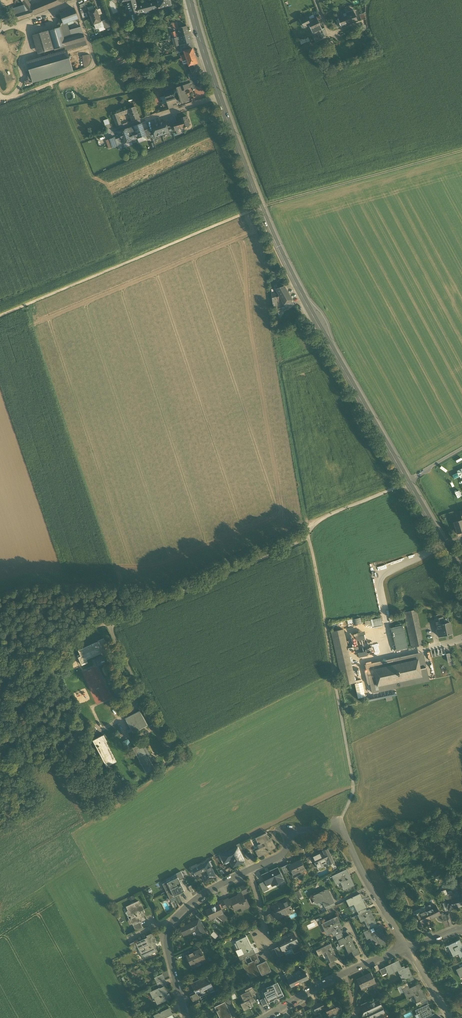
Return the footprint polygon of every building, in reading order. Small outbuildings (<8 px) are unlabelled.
[(46,0),(41,3),(45,11),(50,8),(46,0)] [(46,0),(50,8),(64,2),(63,0),(47,0),(46,0)] [(135,0),(129,0),(127,1),(128,5),(129,9),(131,15),(135,14),(138,13),(137,7),(135,0)] [(157,2),(159,8),(162,7),(171,5),(170,0),(157,0),(157,2)] [(157,2),(147,5),(149,11),(159,8),(157,2)] [(32,7),(27,9),(28,11),(31,16),(45,11),(41,3),(32,7)] [(63,22),(64,24),(67,23),(78,19),(74,9),(60,14),(63,22)] [(89,12),(91,18),(99,15),(97,11),(96,9),(94,9),(89,12)] [(31,16),(28,11),(19,14),(9,17),(11,22),(31,16)] [(355,13),(347,16),(349,24),(357,21),(355,13)] [(101,21),(99,15),(91,18),(93,25),(94,24),(101,22),(101,21)] [(112,16),(109,18),(112,26),(117,24),(116,19),(113,19),(112,16)] [(341,27),(349,24),(347,16),(344,17),(338,19),(340,23),(341,27)] [(316,32),(319,31),(322,30),(322,29),(316,17),(315,18),(310,20),(308,21),(306,17),(300,20),(302,25),(308,27),(309,29),(310,28),(313,34),(316,32)] [(60,27),(62,34),(69,32),(69,30),(67,23),(64,24),(63,22),(61,23),(59,26),(60,27)] [(180,33),(180,36),(189,34),(186,26),(178,28),(180,33)] [(60,27),(49,30),(54,49),(66,46),(86,40),(85,40),(84,35),(83,34),(77,36),(71,38),(64,40),(62,34),(60,27)] [(69,32),(71,38),(77,36),(76,33),(82,31),(81,27),(69,30),(69,32)] [(38,54),(54,49),(49,30),(32,35),(38,54)] [(191,42),(189,34),(180,36),(181,39),(182,44),(185,44),(191,42)] [(87,45),(86,40),(66,46),(54,49),(55,54),(87,45)] [(189,66),(197,63),(192,48),(187,50),(184,51),(185,54),(188,64),(189,66)] [(359,54),(361,59),(377,52),(376,48),(359,54)] [(26,62),(28,67),(69,56),(67,50),(26,62)] [(82,56),(84,68),(87,66),(89,64),(91,60),(90,54),(82,56)] [(188,64),(185,54),(180,56),(181,58),(180,58),(180,60),(181,60),(183,65),(188,64)] [(352,56),(354,62),(361,59),(359,54),(352,56)] [(29,71),(32,82),(73,70),(69,56),(28,67),(29,71)] [(200,71),(197,63),(189,66),(192,74),(195,73),(200,71)] [(73,71),(73,70),(32,82),(33,83),(73,71)] [(199,78),(198,79),(190,80),(192,85),(193,88),(193,90),(202,87),(199,78)] [(169,109),(178,106),(178,104),(180,105),(181,103),(182,102),(182,104),(189,101),(187,94),(186,94),(185,90),(186,90),(193,88),(192,85),(190,86),(189,83),(177,87),(177,88),(173,90),(172,87),(170,88),(169,88),(170,88),(168,89),(168,88),(167,89),(166,89),(165,89),(165,90),(166,94),(164,95),(165,96),(160,97),(159,98),(160,98),(160,100),(160,101),(162,100),(162,102),(161,102),(161,103),(162,104),(162,105),(167,104),(169,109)] [(129,112),(132,121),(139,118),(135,107),(127,109),(129,112)] [(121,125),(118,116),(117,113),(112,115),(114,118),(117,126),(121,125)] [(173,123),(175,130),(176,130),(179,129),(190,126),(190,125),(187,117),(187,116),(179,119),(180,122),(174,124),(174,123),(173,123)] [(167,127),(165,121),(161,122),(161,123),(159,124),(162,135),(169,133),(167,127)] [(123,143),(123,144),(127,142),(128,141),(131,140),(131,141),(137,139),(145,136),(146,135),(144,131),(141,124),(127,129),(123,131),(123,130),(119,132),(121,137),(123,143)] [(155,137),(162,135),(159,124),(156,124),(152,125),(154,131),(155,137)] [(121,137),(115,139),(115,137),(109,139),(112,147),(112,148),(118,146),(118,145),(123,143),(121,137)] [(282,299),(284,304),(292,300),(288,294),(284,286),(276,289),(280,296),(278,296),(278,298),(279,299),(279,301),(282,299)] [(294,305),(292,300),(284,304),(285,306),(281,308),(283,311),(287,309),(294,305)] [(457,534),(461,532),(461,520),(454,522),(454,523),(457,534)] [(404,613),(412,648),(423,645),(415,611),(404,613)] [(438,633),(439,637),(442,636),(452,634),(449,622),(447,623),(446,619),(443,619),(443,617),(440,618),(435,619),(437,629),(438,633)] [(371,621),(372,628),(383,625),(381,618),(371,621)] [(391,628),(397,651),(407,648),(402,626),(391,628)] [(331,632),(343,685),(355,683),(355,681),(348,651),(348,648),(343,629),(331,632)] [(365,634),(364,631),(356,633),(356,636),(355,637),(356,641),(365,639),(364,634),(365,634)] [(78,658),(81,665),(87,662),(87,660),(101,653),(100,650),(102,649),(103,651),(107,649),(103,639),(98,641),(96,643),(96,642),(78,651),(81,657),(78,658)] [(378,669),(381,668),(410,662),(412,661),(415,662),(417,663),(423,652),(366,664),(377,671),(378,669)] [(430,681),(423,652),(417,663),(419,665),(419,667),(420,670),(420,672),(419,674),(430,681)] [(379,683),(382,684),(385,684),(414,678),(417,676),(419,674),(420,672),(420,670),(419,667),(419,665),(417,663),(415,662),(412,661),(410,662),(381,668),(378,669),(377,671),(376,673),(375,675),(376,678),(377,680),(378,682),(379,683)] [(372,694),(379,683),(378,682),(377,680),(376,678),(375,675),(376,673),(377,671),(366,664),(372,694)] [(372,694),(430,681),(419,674),(417,676),(414,678),(385,684),(382,684),(379,683),(372,694)] [(362,682),(354,684),(358,699),(366,697),(362,682)] [(397,695),(396,690),(373,694),(374,700),(397,695)] [(126,719),(133,733),(147,725),(140,711),(126,719)] [(93,741),(107,767),(116,761),(106,742),(103,736),(93,741)] [(141,764),(146,772),(149,771),(154,768),(148,756),(149,756),(149,755),(142,743),(136,746),(133,748),(140,761),(139,761),(141,764)] [(264,843),(265,846),(268,851),(269,851),(276,848),(272,840),(270,841),(266,833),(256,838),(258,844),(259,845),(261,844),(264,843)] [(269,852),(269,851),(268,851),(265,846),(259,849),(256,851),(259,857),(269,852)] [(230,862),(232,865),(236,864),(237,865),(244,861),(241,856),(240,857),(238,852),(240,851),(238,847),(237,847),(221,855),(224,860),(225,860),(229,858),(230,857),(232,861),(230,862)] [(322,850),(323,852),(328,862),(329,863),(328,863),(329,865),(334,862),(328,849),(322,850)] [(245,854),(248,860),(253,857),(250,852),(245,854)] [(321,865),(328,862),(323,852),(320,854),(320,853),(312,857),(317,868),(321,866),(321,865)] [(296,874),(297,876),(301,874),(300,873),(303,872),(303,871),(305,870),(303,865),(303,864),(301,863),(300,860),(295,862),(295,863),(289,866),(289,867),(290,869),(290,871),(290,872),(291,871),(293,875),(296,874)] [(203,875),(206,882),(216,877),(212,867),(209,861),(198,866),(199,867),(194,870),(198,876),(203,874),(203,875)] [(265,881),(266,885),(267,885),(271,883),(271,884),(277,881),(278,883),(284,880),(278,867),(269,871),(270,872),(267,873),(266,873),(262,875),(265,881)] [(196,878),(203,875),(203,874),(198,876),(194,870),(192,870),(196,878)] [(343,885),(345,889),(354,885),(351,878),(350,878),(348,875),(349,875),(347,870),(333,876),(336,884),(340,882),(342,882),(343,885)] [(177,876),(179,880),(184,878),(181,871),(176,874),(177,877),(177,876)] [(164,884),(170,898),(174,896),(174,897),(179,895),(184,892),(183,891),(184,891),(179,880),(177,876),(177,877),(167,882),(167,883),(164,884)] [(260,884),(263,892),(269,889),(267,885),(266,885),(265,881),(260,884)] [(170,899),(174,897),(174,896),(170,898),(164,884),(167,883),(167,882),(162,884),(170,899)] [(242,893),(243,894),(249,892),(245,885),(239,888),(242,893)] [(452,893),(458,907),(461,906),(461,890),(461,889),(452,893)] [(299,890),(294,893),(297,899),(302,896),(299,890)] [(322,901),(325,907),(334,903),(329,891),(326,890),(314,896),(313,898),(315,902),(318,903),(322,901)] [(234,906),(236,910),(240,908),(241,907),(245,905),(246,908),(250,906),(246,898),(245,899),(243,894),(242,893),(238,895),(239,896),(237,897),(237,896),(229,900),(231,904),(232,904),(234,907),(234,906)] [(452,893),(447,894),(443,896),(444,901),(445,903),(447,907),(448,907),(449,910),(458,907),(452,893)] [(357,910),(357,911),(366,907),(360,894),(346,900),(349,907),(350,906),(354,904),(357,910)] [(176,900),(177,904),(182,901),(179,895),(174,897),(176,900)] [(275,913),(278,918),(285,915),(284,913),(292,910),(287,899),(272,906),(274,912),(275,913)] [(131,919),(133,925),(140,922),(145,919),(142,913),(141,914),(140,912),(144,909),(141,904),(140,904),(139,901),(135,903),(135,902),(130,904),(131,905),(127,907),(132,918),(131,919)] [(217,917),(224,922),(228,917),(223,914),(221,909),(226,907),(225,905),(220,907),(218,904),(215,906),(215,905),(211,907),(211,908),(206,910),(210,920),(217,917)] [(435,905),(431,907),(432,909),(426,912),(430,920),(440,915),(435,905)] [(412,912),(413,915),(418,913),(421,911),(421,912),(426,910),(424,907),(412,912)] [(363,918),(368,927),(376,923),(370,909),(367,910),(359,914),(358,915),(360,920),(363,918)] [(424,922),(430,920),(426,912),(426,910),(421,912),(421,911),(418,913),(413,915),(415,918),(414,919),(416,922),(416,921),(419,926),(425,924),(424,922)] [(268,916),(270,922),(278,918),(275,913),(268,916)] [(331,930),(334,936),(335,935),(342,932),(343,932),(341,930),(340,930),(339,929),(342,927),(337,916),(322,924),(326,933),(331,930)] [(180,928),(184,935),(196,930),(199,935),(205,932),(199,921),(199,920),(198,920),(180,928)] [(133,925),(136,931),(142,928),(140,922),(133,925)] [(372,941),(374,945),(379,942),(381,941),(382,945),(386,943),(384,938),(385,938),(382,931),(380,928),(375,930),(375,931),(371,932),(370,929),(369,929),(365,931),(368,938),(371,937),(373,940),(372,941)] [(373,945),(374,945),(372,941),(373,940),(371,937),(368,938),(365,931),(363,932),(367,940),(370,938),(373,945)] [(335,935),(338,940),(344,937),(342,932),(335,935)] [(147,952),(149,955),(157,951),(155,946),(154,947),(153,944),(154,944),(157,942),(153,933),(147,936),(148,938),(136,943),(138,946),(142,955),(147,952)] [(292,947),(295,953),(301,950),(293,933),(278,940),(280,946),(281,946),(283,951),(292,947)] [(344,944),(348,953),(351,951),(356,949),(349,935),(344,937),(338,940),(339,943),(340,946),(344,944)] [(241,949),(243,954),(244,954),(246,953),(253,950),(246,937),(236,942),(239,949),(240,949),(241,949)] [(453,957),(458,955),(461,953),(461,951),(460,946),(461,944),(460,940),(448,946),(453,957)] [(330,963),(331,963),(334,961),(338,959),(331,944),(316,951),(318,956),(326,952),(330,963)] [(275,949),(279,957),(285,954),(283,951),(281,946),(280,946),(275,949)] [(351,951),(354,956),(360,954),(357,948),(356,949),(351,951)] [(200,949),(191,953),(194,959),(197,957),(201,964),(206,961),(200,949)] [(248,955),(249,958),(250,957),(256,954),(254,949),(253,950),(246,953),(248,955)] [(192,968),(201,964),(197,957),(194,959),(191,953),(190,954),(186,955),(192,968)] [(248,955),(246,953),(244,954),(243,954),(242,954),(238,956),(241,961),(245,959),(244,957),(248,955)] [(246,970),(250,979),(255,977),(254,974),(260,971),(261,974),(262,976),(271,971),(266,961),(259,964),(257,960),(259,959),(256,954),(250,957),(252,962),(248,964),(247,964),(249,969),(246,970)] [(245,971),(246,970),(249,969),(247,964),(248,964),(245,959),(241,961),(245,971)] [(402,977),(404,981),(407,979),(413,977),(408,967),(405,968),(403,969),(402,967),(398,960),(385,967),(388,973),(388,974),(398,969),(401,975),(401,977),(402,977)] [(380,970),(382,975),(388,973),(385,967),(380,970)] [(398,969),(388,974),(389,975),(398,971),(403,982),(404,981),(402,977),(401,977),(401,975),(398,969)] [(284,974),(288,980),(293,978),(292,974),(291,974),(289,971),(289,972),(285,974),(284,974)] [(288,980),(291,987),(295,985),(308,979),(305,972),(293,978),(288,980)] [(357,980),(361,989),(376,983),(371,973),(357,980)] [(154,978),(157,983),(164,980),(165,979),(162,974),(154,978)] [(195,992),(198,999),(199,998),(198,995),(205,992),(206,993),(210,992),(209,990),(213,988),(211,982),(210,983),(207,976),(199,980),(200,981),(197,982),(191,984),(194,991),(195,990),(195,992)] [(166,986),(164,980),(157,983),(159,988),(160,988),(163,986),(164,987),(166,986)] [(264,998),(267,1005),(270,1004),(269,1003),(275,1000),(275,999),(277,998),(277,999),(284,996),(277,982),(266,988),(270,995),(264,998)] [(414,995),(417,1002),(420,1001),(426,998),(420,984),(409,989),(408,986),(402,988),(404,992),(407,998),(414,995)] [(155,997),(159,1004),(171,998),(169,993),(167,994),(164,987),(163,986),(160,988),(159,988),(150,992),(153,999),(155,997)] [(241,1004),(244,1011),(250,1008),(251,1008),(253,1006),(251,1003),(251,1001),(254,1000),(252,995),(250,991),(246,993),(242,995),(245,1002),(241,1004)] [(189,995),(193,1002),(198,999),(195,992),(189,995)] [(225,1003),(226,1006),(231,1004),(228,997),(223,1000),(224,1003),(225,1003)] [(324,1008),(329,1017),(342,1010),(336,998),(330,1001),(331,1002),(324,1005),(323,1006),(324,1008)] [(380,1015),(384,1013),(378,1000),(370,1004),(371,1007),(364,1011),(364,1012),(363,1016),(364,1017),(373,1017),(380,1015)] [(361,1005),(364,1011),(371,1007),(370,1004),(369,1001),(361,1005)] [(220,1017),(229,1017),(232,1017),(226,1006),(225,1003),(224,1003),(215,1007),(215,1008),(217,1007),(219,1010),(217,1011),(216,1011),(217,1012),(220,1017)] [(315,1012),(321,1010),(318,1004),(312,1007),(315,1012)] [(420,1017),(426,1017),(429,1017),(433,1015),(428,1004),(423,1006),(415,1010),(417,1014),(418,1014),(420,1017)] [(171,1015),(172,1014),(170,1008),(154,1016),(155,1017),(172,1017),(171,1015)]
